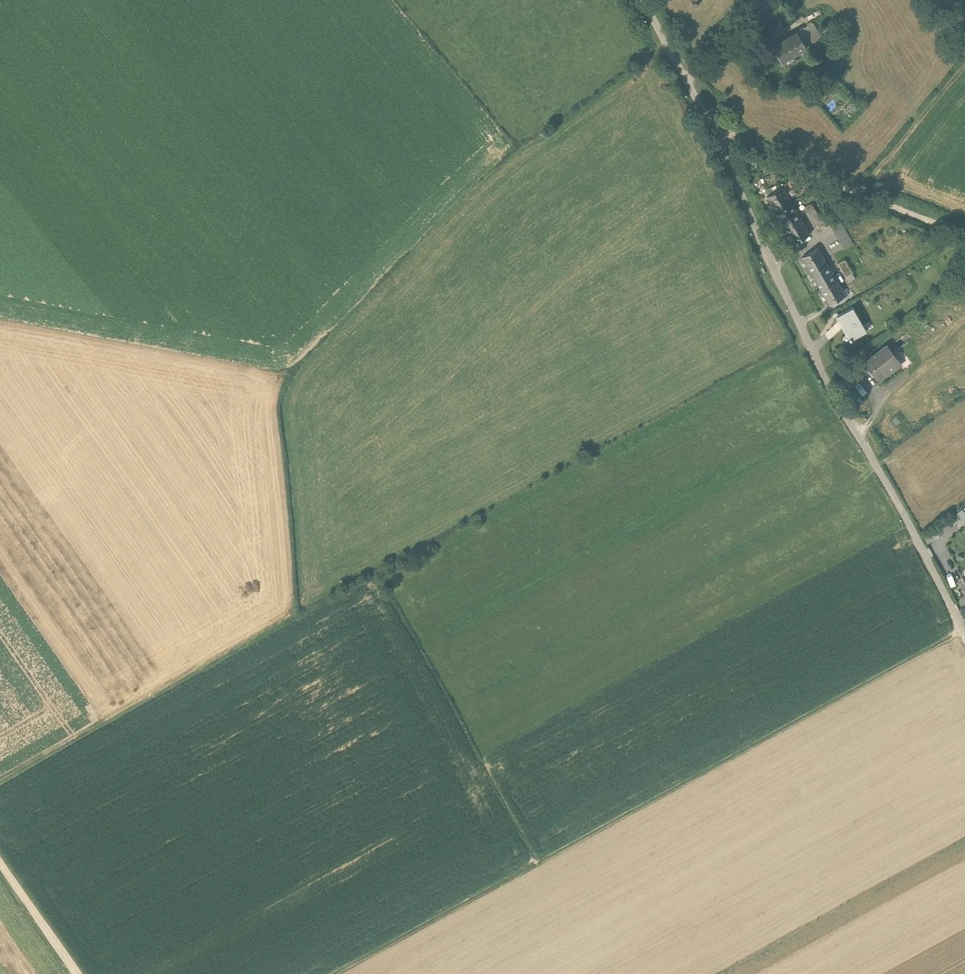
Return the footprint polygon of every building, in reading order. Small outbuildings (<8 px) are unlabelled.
[(806,29),(801,32),(805,41),(811,38),(806,29)] [(797,31),(779,40),(772,45),(781,62),(782,62),(784,65),(792,61),(790,57),(807,48),(797,31)] [(821,36),(807,43),(810,49),(824,41),(821,36)] [(782,188),(767,198),(770,203),(768,204),(770,207),(772,206),(776,214),(792,204),(782,188)] [(816,201),(812,204),(815,210),(820,208),(816,201)] [(792,204),(776,214),(781,222),(779,223),(780,226),(782,225),(785,229),(801,220),(792,204)] [(815,210),(812,204),(805,208),(816,226),(822,222),(815,210)] [(801,220),(785,229),(790,237),(788,238),(789,241),(791,240),(794,245),(810,236),(801,220)] [(839,220),(829,225),(832,230),(842,225),(839,220)] [(842,225),(832,230),(835,235),(845,230),(842,225)] [(845,230),(835,235),(838,240),(847,235),(845,230)] [(847,235),(838,240),(841,245),(850,240),(847,235)] [(850,240),(841,245),(844,250),(853,245),(850,240)] [(818,249),(802,259),(805,263),(803,265),(805,268),(807,266),(811,274),(827,265),(818,249)] [(845,261),(838,265),(845,277),(852,273),(845,261)] [(827,265),(811,274),(816,282),(814,283),(815,286),(817,285),(820,290),(836,281),(827,265)] [(852,273),(845,277),(849,283),(855,279),(852,273)] [(836,281),(820,290),(825,297),(822,299),(824,302),(826,300),(829,306),(845,297),(836,281)] [(853,308),(836,317),(850,342),(866,332),(853,308)] [(885,324),(888,329),(894,326),(891,321),(885,324)] [(902,346),(911,339),(907,335),(899,341),(902,346)] [(886,347),(865,363),(879,382),(901,365),(886,347)] [(850,362),(841,370),(848,378),(857,370),(850,362)] [(847,379),(838,383),(842,391),(851,387),(847,379)] [(953,517),(956,523),(964,517),(964,511),(964,510),(953,517)] [(941,528),(932,533),(935,539),(944,534),(941,528)]
